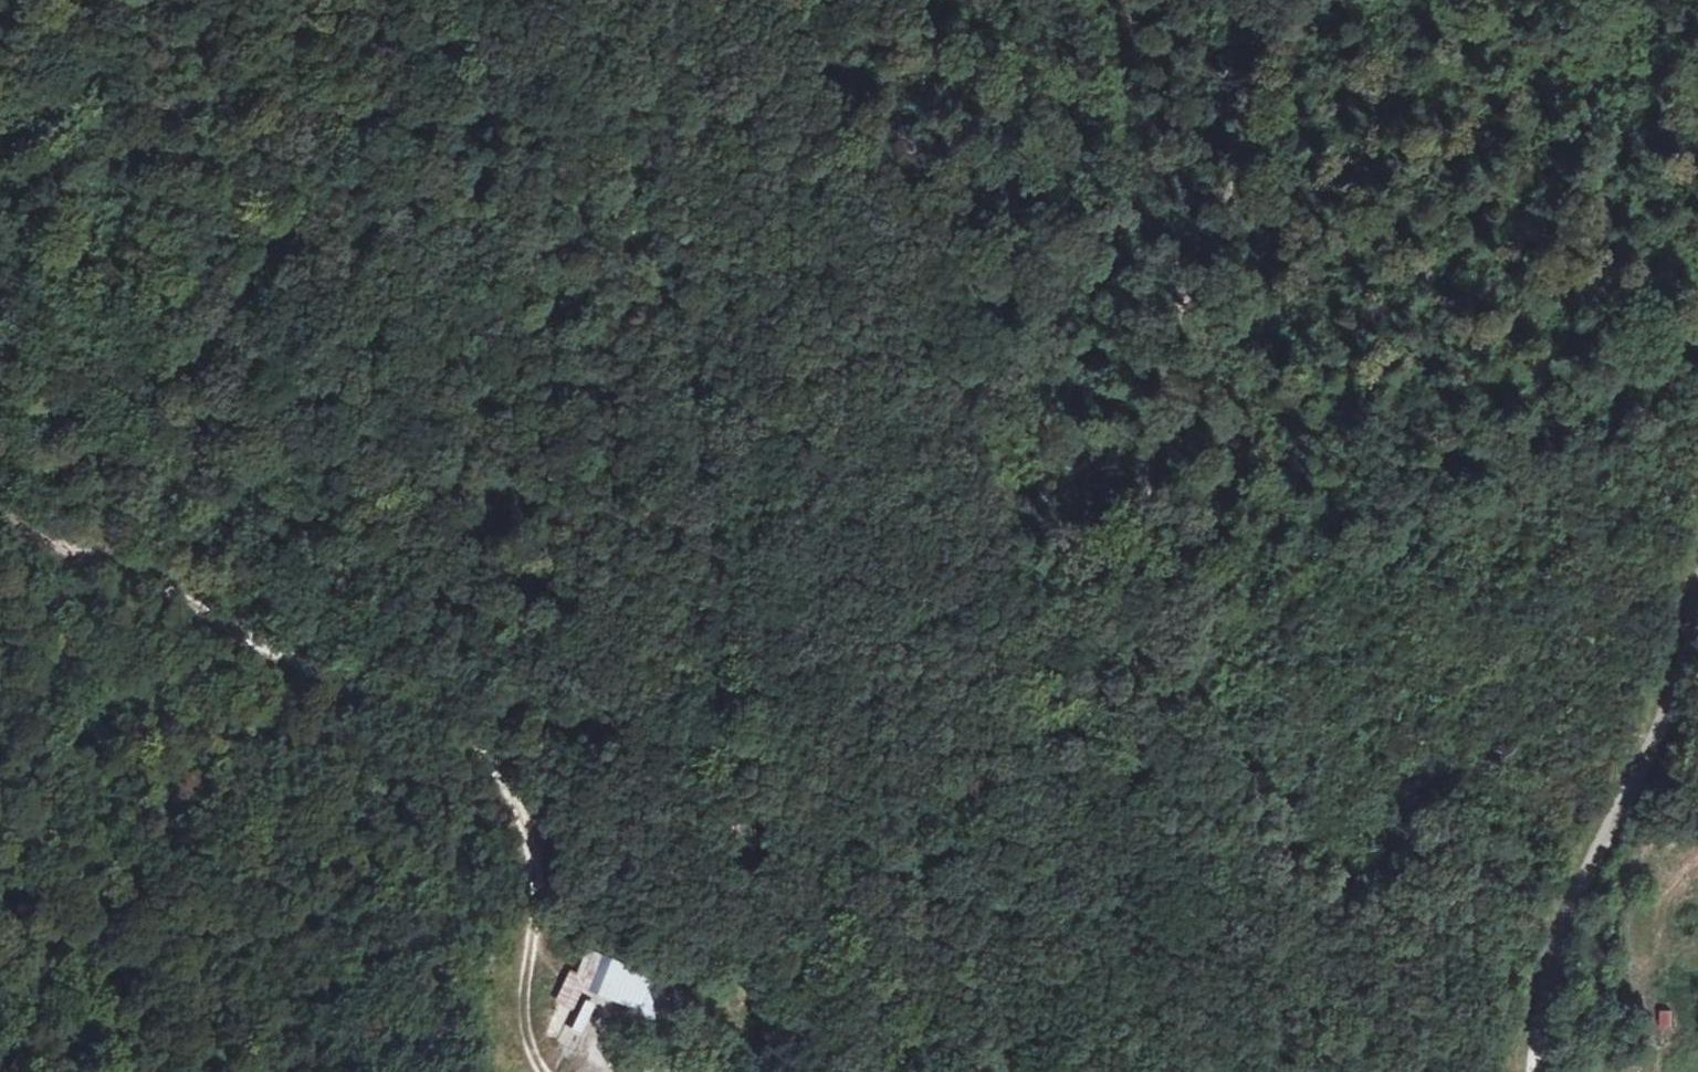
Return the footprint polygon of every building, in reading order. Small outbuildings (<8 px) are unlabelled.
[(589,981),(569,970),(536,1033),(556,1044),(589,981)]
